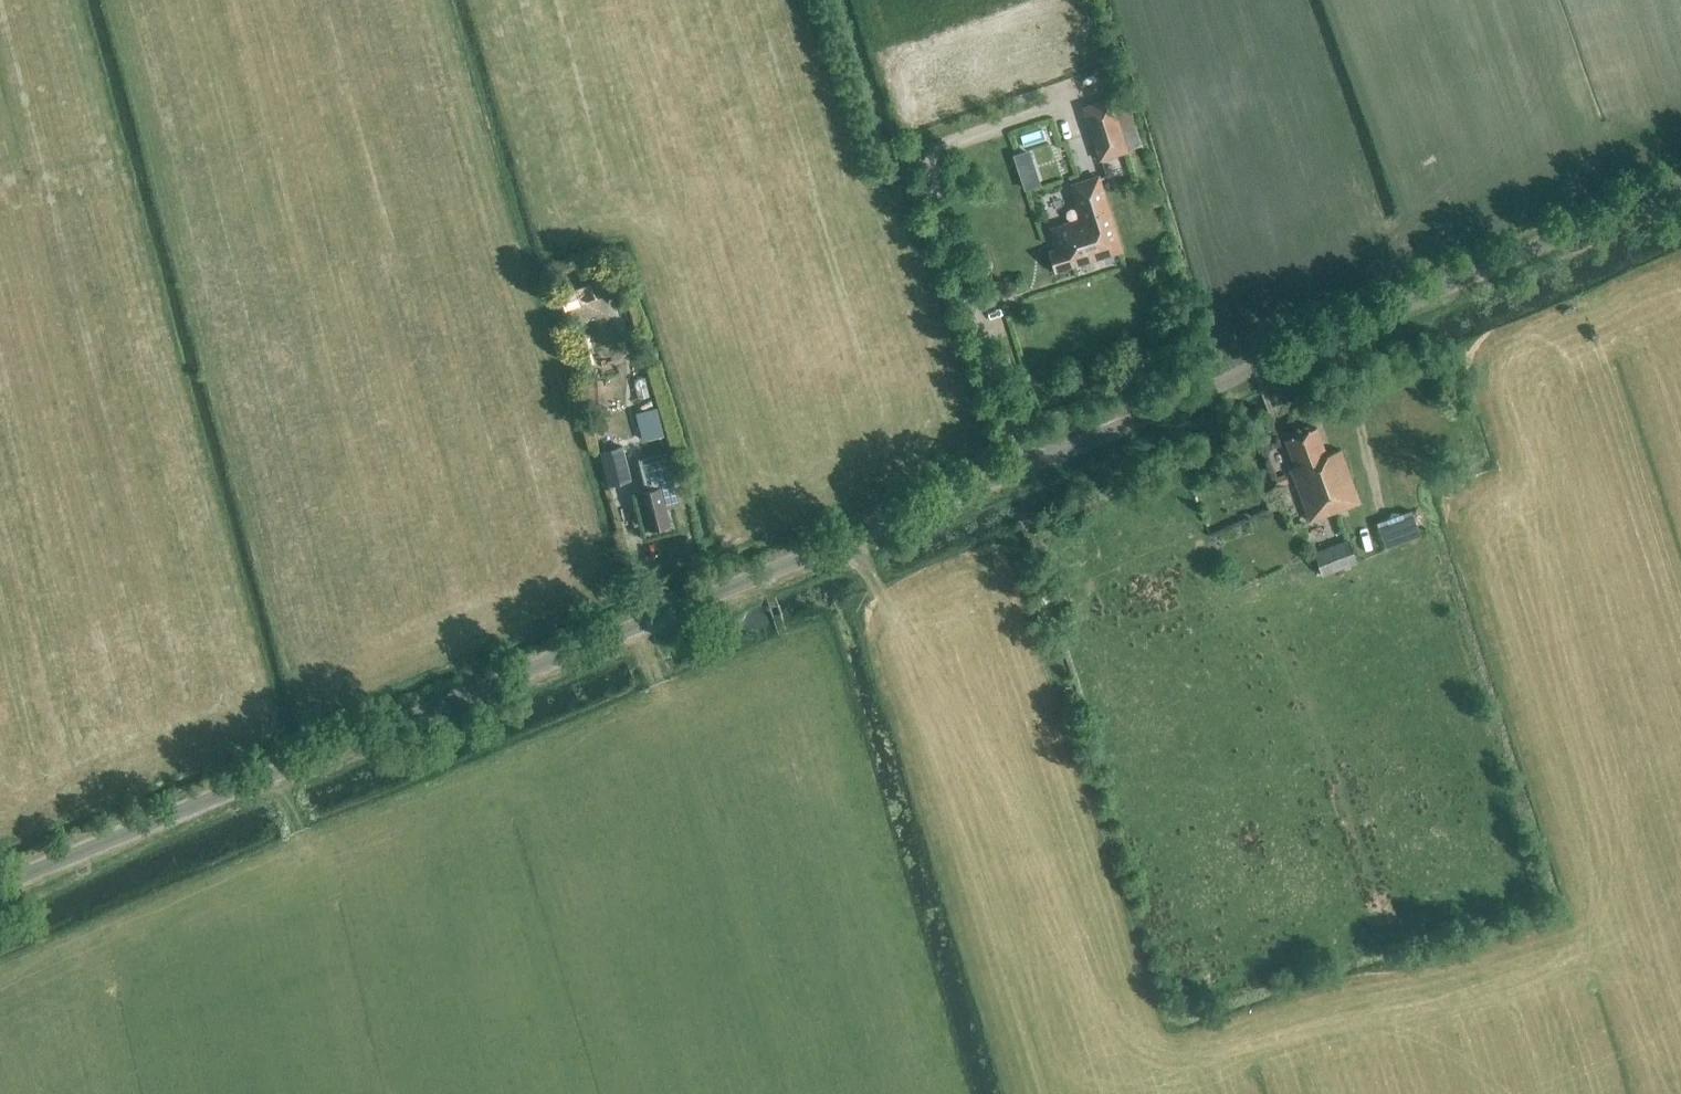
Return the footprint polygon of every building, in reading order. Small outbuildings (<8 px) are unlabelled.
[(1099,162),(1128,152),(1111,98),(1082,107),(1099,162)] [(1055,271),(1120,251),(1097,178),(1072,186),(1082,220),(1051,230),(1057,251),(1049,253),(1048,252),(1055,273),(1055,271)] [(649,412),(652,433),(668,430),(665,410),(649,412)] [(1326,455),(1316,428),(1284,439),(1294,467),(1290,468),(1310,522),(1360,503),(1340,450),(1326,455)] [(636,480),(626,446),(605,452),(615,486),(636,480)] [(649,530),(669,525),(663,502),(670,500),(666,487),(673,485),(670,472),(672,472),(667,454),(639,460),(647,491),(639,492),(649,530)] [(1276,479),(1280,488),(1289,485),(1285,475),(1276,479)] [(1387,550),(1421,537),(1412,511),(1377,524),(1387,550)] [(1324,577),(1357,564),(1349,540),(1315,554),(1324,577)]
